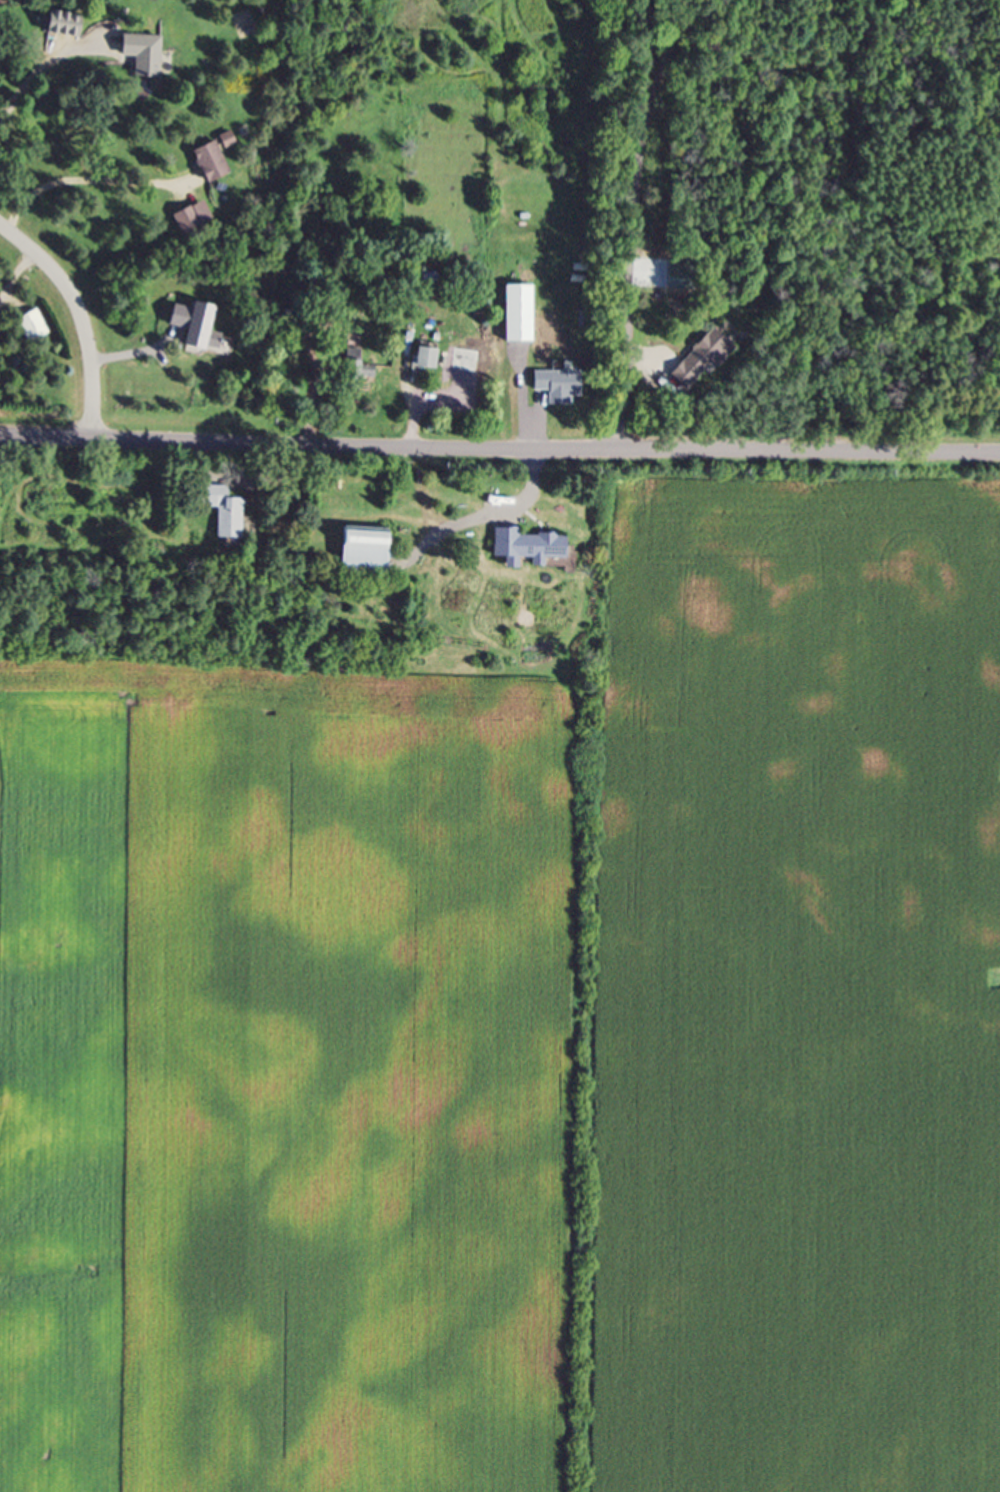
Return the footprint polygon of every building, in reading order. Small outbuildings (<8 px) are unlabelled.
[(131,60),(131,80),(158,80),(159,40),(117,39),(116,60),(131,60)] [(223,153),(235,148),(229,135),(217,140),(223,153)] [(202,187),(228,176),(214,144),(188,155),(202,187)] [(174,220),(184,236),(201,226),(191,209),(174,220)] [(534,289),(504,289),(504,346),(534,346),(534,289)] [(220,338),(209,335),(213,320),(170,310),(166,329),(182,333),(178,349),(216,358),(220,338)] [(17,322),(29,349),(52,338),(40,311),(17,322)] [(726,352),(707,333),(664,376),(683,395),(726,352)] [(413,371),(434,373),(436,347),(416,345),(413,371)] [(345,382),(373,382),(373,367),(362,367),(362,347),(345,347),(345,382)] [(580,398),(580,369),(562,369),(562,375),(532,375),(532,398),(580,398)] [(226,490),(193,489),(192,511),(215,511),(214,542),(240,543),(240,502),(226,502),(226,490)] [(382,579),(383,533),(334,531),(332,577),(382,579)] [(488,562),(499,562),(499,572),(511,572),(512,564),(524,564),(524,572),(536,572),(536,563),(559,563),(560,538),(516,538),(516,532),(488,532),(488,562)]
